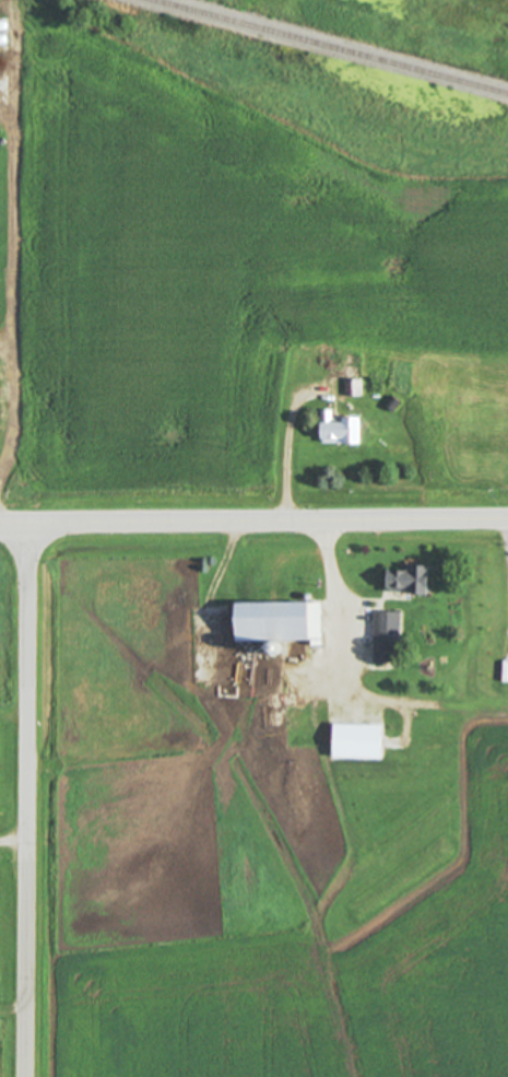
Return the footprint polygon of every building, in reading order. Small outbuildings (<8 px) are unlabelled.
[(362,398),(362,381),(347,381),(347,398),(362,398)] [(362,445),(362,420),(333,420),(333,412),(322,412),(322,445),(362,445)] [(387,595),(428,596),(429,568),(409,568),(409,573),(388,572),(387,595)] [(320,604),(237,605),(237,643),(311,642),(312,647),(321,647),(320,604)] [(401,614),(375,613),(373,665),(400,665),(401,614)] [(383,727),(334,726),(333,759),(382,761),(383,727)]
